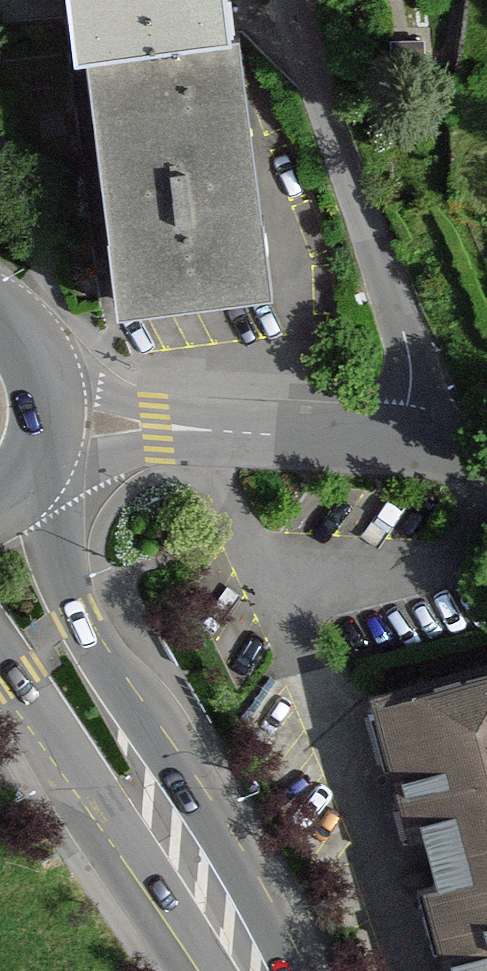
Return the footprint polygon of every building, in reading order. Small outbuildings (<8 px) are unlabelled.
[(54,44),(73,42),(206,27),(203,0),(48,0),(54,44)] [(73,42),(101,294),(249,277),(220,25),(206,27),(73,42)] [(379,712),(446,970),(486,970),(486,683),(379,712)]
